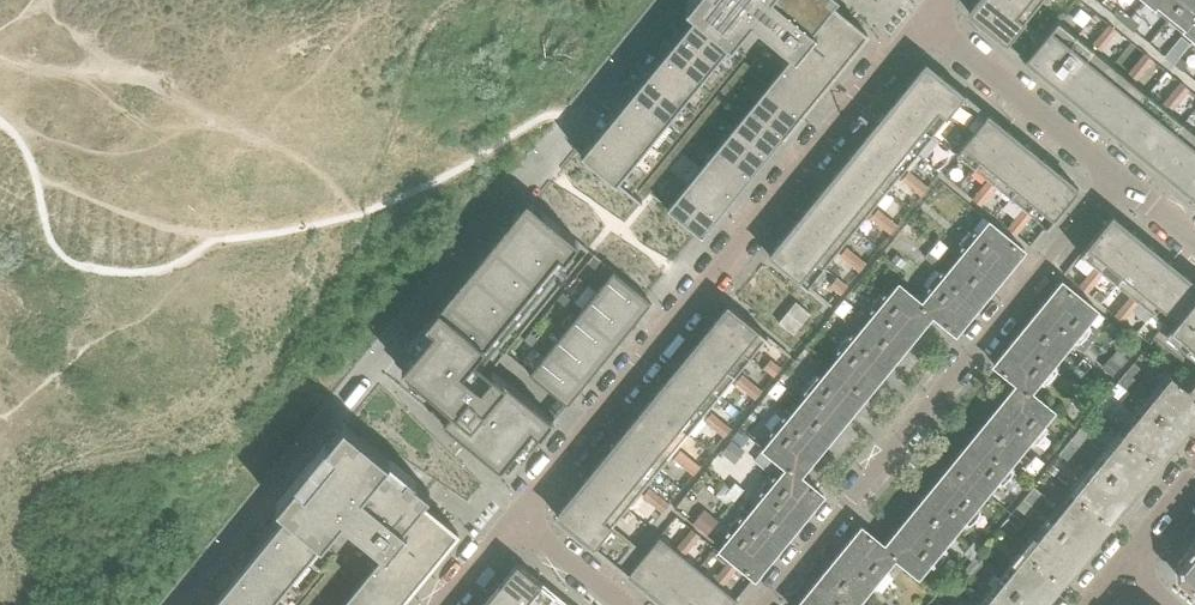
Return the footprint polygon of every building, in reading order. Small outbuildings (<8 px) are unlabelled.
[(752,18),(794,52),(768,85),(794,106),(802,114),(824,88),(868,33),(831,3),(834,0),(691,0),(571,146),(616,183),(752,18)] [(994,0),(980,0),(969,12),(1008,44),(1024,24),(994,0)] [(1032,0),(994,0),(1024,24),(1025,23),(1039,5),(1032,0)] [(1185,0),(1146,0),(1156,8),(1158,5),(1172,16),(1185,0)] [(1194,38),(1194,0),(1185,0),(1172,16),(1186,27),(1183,30),(1194,39),(1194,38)] [(1131,16),(1121,8),(1115,16),(1125,23),(1131,16)] [(1141,23),(1131,16),(1125,23),(1135,31),(1141,23)] [(1047,76),(1078,38),(1058,21),(1044,39),(1027,59),(1047,76)] [(1044,39),(1025,23),(1024,24),(1008,44),(1027,59),(1044,39)] [(1110,41),(1118,31),(1110,24),(1102,34),(1110,41)] [(1102,51),(1110,41),(1102,34),(1094,44),(1102,51)] [(1065,90),(1096,52),(1078,38),(1047,76),(1065,90)] [(1193,60),(1188,55),(1192,50),(1189,46),(1181,56),(1180,56),(1174,63),(1184,71),(1193,60)] [(1174,63),(1180,56),(1171,49),(1166,56),(1174,63)] [(1083,105),(1114,67),(1096,52),(1065,90),(1083,105)] [(1145,70),(1153,60),(1146,54),(1137,63),(1145,70)] [(745,61),(737,71),(745,77),(751,71),(753,67),(745,61)] [(1137,80),(1145,70),(1137,63),(1129,73),(1137,80)] [(966,96),(927,65),(910,85),(948,117),(966,96)] [(1101,120),(1132,81),(1114,67),(1083,105),(1101,120)] [(737,71),(729,81),(737,87),(745,77),(737,71)] [(729,81),(721,91),(728,97),(734,91),(737,87),(729,81)] [(1118,134),(1150,96),(1132,81),(1101,120),(1118,134)] [(1181,99),(1189,89),(1181,83),(1173,92),(1181,99)] [(794,106),(768,85),(751,105),(786,134),(802,114),(794,106)] [(948,117),(910,85),(895,104),(933,135),(948,117)] [(721,91),(712,101),(720,108),(728,97),(721,91)] [(1173,109),(1181,99),(1173,92),(1165,102),(1173,109)] [(988,115),(966,96),(948,117),(971,135),(988,115)] [(1136,149),(1168,110),(1150,96),(1118,134),(1136,149)] [(712,101),(704,111),(712,118),(717,112),(720,108),(712,101)] [(933,135),(895,104),(879,123),(918,154),(933,135)] [(786,134),(751,105),(734,126),(769,154),(786,134)] [(1154,163),(1185,125),(1168,110),(1136,149),(1154,163)] [(704,111),(696,121),(704,128),(712,118),(704,111)] [(975,168),(1006,130),(988,115),(971,135),(956,152),(975,168)] [(696,121),(688,131),(696,138),(700,132),(704,128),(696,121)] [(918,154),(879,123),(864,141),(902,173),(918,154)] [(1194,150),(1194,133),(1185,125),(1154,163),(1172,178),(1194,150)] [(769,154),(734,126),(718,146),(752,175),(769,154)] [(977,202),(1024,144),(1006,130),(975,168),(989,179),(973,199),(977,202)] [(688,131),(680,141),(687,148),(696,138),(688,131)] [(680,141),(671,151),(679,158),(684,152),(687,148),(680,141)] [(902,173),(864,141),(848,160),(887,191),(902,173)] [(1011,197),(1042,159),(1024,144),(977,202),(981,206),(997,186),(1011,197)] [(752,175),(718,146),(701,166),(736,195),(752,175)] [(1194,186),(1194,150),(1172,178),(1190,192),(1194,186)] [(671,151),(663,161),(671,168),(679,158),(671,151)] [(1012,231),(1060,173),(1042,159),(1011,197),(1025,209),(1009,228),(1012,231)] [(887,191),(848,160),(833,179),(871,210),(887,191)] [(663,161),(655,171),(663,178),(667,173),(671,168),(663,161)] [(736,195),(701,166),(684,187),(719,215),(736,195)] [(655,171),(647,181),(655,188),(663,178),(655,171)] [(920,180),(909,172),(903,179),(913,188),(920,180)] [(1048,227),(1079,189),(1060,173),(1012,231),(1017,235),(1033,215),(1048,227)] [(871,210),(833,179),(817,198),(856,229),(871,210)] [(922,196),(929,188),(920,180),(913,188),(922,196)] [(647,181),(639,192),(646,198),(650,194),(655,188),(647,181)] [(719,215),(684,187),(667,208),(702,236),(719,215)] [(856,229),(817,198),(802,217),(840,248),(856,229)] [(506,353),(526,328),(590,251),(531,203),(494,248),(490,245),(426,324),(434,330),(402,369),(442,401),(445,397),(457,406),(443,423),(509,476),(541,438),(555,421),(493,370),(506,353)] [(889,218),(878,209),(872,217),(882,226),(889,218)] [(1085,291),(1133,233),(1112,216),(1081,254),(1096,267),(1080,286),(1085,291)] [(840,248),(802,217),(786,236),(825,267),(840,248)] [(891,233),(898,226),(889,218),(882,226),(891,233)] [(991,292),(1025,250),(991,222),(957,264),(991,292)] [(1119,285),(1151,247),(1133,233),(1085,291),(1088,293),(1104,273),(1119,285)] [(825,267),(786,236),(770,256),(808,287),(825,267)] [(941,255),(948,247),(940,240),(933,248),(941,255)] [(858,256),(847,247),(840,255),(851,264),(858,256)] [(934,264),(941,255),(933,248),(932,247),(925,256),(934,264)] [(1121,320),(1168,262),(1151,247),(1119,285),(1132,296),(1116,316),(1121,320)] [(896,253),(890,262),(901,269),(907,261),(896,253)] [(604,264),(594,256),(588,263),(598,272),(604,264)] [(860,271),(867,264),(858,256),(851,264),(860,271)] [(1155,315),(1186,276),(1168,262),(1121,320),(1124,322),(1140,302),(1155,315)] [(957,334),(991,292),(957,264),(923,304),(933,315),(957,334)] [(652,302),(646,296),(614,270),(597,291),(635,322),(652,302)] [(1186,276),(1155,315),(1165,323),(1154,337),(1155,338),(1154,339),(1157,341),(1157,340),(1161,344),(1194,302),(1194,284),(1186,276)] [(842,294),(848,286),(838,278),(832,286),(842,294)] [(1063,351),(1098,310),(1063,281),(1029,323),(1063,351)] [(901,354),(933,315),(923,304),(900,286),(866,326),(901,354)] [(635,322),(597,291),(583,308),(564,292),(561,296),(619,343),(635,322)] [(1098,291),(1093,297),(1100,303),(1105,297),(1098,291)] [(619,343),(561,296),(558,300),(577,315),(564,332),(602,363),(619,343)] [(853,305),(845,298),(840,304),(848,311),(853,305)] [(802,324),(811,314),(796,302),(788,312),(802,324)] [(1161,344),(1169,350),(1194,370),(1194,302),(1161,344)] [(848,311),(840,304),(835,310),(843,317),(848,311)] [(767,336),(729,306),(713,326),(751,357),(767,336)] [(794,335),(802,324),(788,312),(779,323),(794,335)] [(1031,392),(1063,351),(1029,323),(995,365),(1018,384),(1031,392)] [(751,357),(713,326),(697,345),(735,376),(751,357)] [(868,394),(901,354),(866,326),(833,366),(868,394)] [(602,363),(564,332),(550,348),(531,332),(528,337),(585,384),(602,363)] [(585,384),(528,337),(525,340),(544,356),(530,373),(568,404),(585,384)] [(735,376),(697,345),(682,364),(720,395),(735,376)] [(1163,369),(1171,360),(1163,352),(1155,361),(1163,369)] [(1092,364),(1084,357),(1079,364),(1087,371),(1092,364)] [(1113,375),(1121,366),(1110,357),(1103,366),(1113,375)] [(781,368),(771,360),(765,368),(775,376),(781,368)] [(1120,381),(1145,403),(1138,412),(1121,433),(1158,463),(1183,433),(1194,418),(1194,385),(1177,371),(1172,376),(1169,374),(1165,379),(1153,393),(1133,376),(1140,368),(1135,363),(1120,381)] [(720,395),(682,364),(666,383),(704,414),(720,395)] [(1087,371),(1079,364),(1074,370),(1082,377),(1087,371)] [(834,436),(868,394),(833,366),(799,408),(834,436)] [(753,383),(743,375),(736,383),(746,391),(753,383)] [(786,387),(778,381),(773,386),(781,393),(786,387)] [(704,414),(666,383),(651,402),(689,433),(704,414)] [(763,391),(753,383),(746,391),(756,399),(763,391)] [(1019,451),(1053,410),(1031,392),(1018,384),(986,424),(1019,451)] [(781,393),(773,386),(768,392),(776,399),(781,393)] [(689,433),(651,402),(635,421),(673,452),(689,433)] [(1074,421),(1083,410),(1075,403),(1065,414),(1074,421)] [(801,476),(834,436),(799,408),(766,449),(790,469),(801,476)] [(748,435),(762,419),(753,411),(740,428),(748,435)] [(722,421),(712,413),(705,421),(715,429),(722,421)] [(673,452),(635,421),(620,440),(658,471),(673,452)] [(732,429),(722,421),(715,429),(725,437),(732,429)] [(343,517),(385,552),(359,584),(385,604),(400,604),(459,533),(422,503),(431,493),(345,423),(195,604),(271,604),(343,517)] [(986,492),(1019,451),(986,424),(952,464),(986,492)] [(1158,463),(1121,433),(1106,451),(1099,445),(1094,450),(1090,446),(1092,444),(1078,432),(1061,453),(1073,463),(1080,455),(1094,466),(1074,491),(1111,521),(1158,463)] [(658,471),(620,440),(604,459),(643,490),(658,471)] [(691,459),(681,450),(674,458),(685,467),(691,459)] [(1045,463),(1036,456),(1031,461),(1040,468),(1045,463)] [(643,490),(604,459),(589,478),(627,509),(643,490)] [(701,467),(691,459),(685,467),(694,474),(701,467)] [(1040,468),(1031,461),(1027,467),(1035,474),(1040,468)] [(952,534),(986,492),(952,464),(918,507),(952,534)] [(790,537),(824,495),(801,476),(790,469),(757,510),(790,537)] [(627,509),(589,478),(574,495),(613,526),(627,509)] [(739,495),(744,488),(736,481),(731,488),(739,495)] [(660,496),(650,488),(643,496),(654,504),(660,496)] [(739,495),(731,488),(726,494),(734,500),(739,495)] [(1063,580),(1111,521),(1074,491),(1025,549),(1063,580)] [(636,545),(613,526),(574,495),(557,516),(619,566),(636,545)] [(670,504),(660,496),(654,504),(663,512),(670,504)] [(1035,509),(1023,499),(1017,507),(1029,517),(1035,509)] [(920,573),(952,534),(918,507),(886,546),(898,555),(897,556),(920,573)] [(709,534),(720,520),(705,508),(694,522),(709,534)] [(756,578),(790,537),(757,510),(723,552),(756,578)] [(864,596),(897,556),(898,555),(886,546),(863,527),(829,568),(864,596)] [(649,591),(697,533),(693,530),(676,549),(660,536),(629,574),(649,591)] [(699,568),(684,556),(700,536),(697,533),(649,591),(667,604),(669,604),(699,568)] [(977,554),(982,549),(978,545),(974,541),(969,548),(977,554)] [(1178,564),(1179,577),(1194,590),(1194,543),(1178,564)] [(977,554),(969,548),(964,553),(968,556),(972,560),(976,556),(977,554)] [(1025,549),(1002,579),(995,587),(980,604),(1042,604),(1063,580),(1025,549)] [(972,560),(962,573),(971,580),(972,579),(977,573),(980,576),(984,571),(988,566),(987,566),(976,556),(972,560)] [(336,560),(328,570),(336,577),(342,570),(344,567),(336,560)] [(734,564),(730,561),(714,581),(699,568),(669,604),(701,604),(734,564)] [(991,563),(988,566),(996,573),(999,570),(991,563)] [(518,564),(500,586),(524,604),(568,604),(518,564)] [(738,601),(721,587),(738,567),(734,564),(701,604),(734,604),(738,601)] [(988,566),(984,571),(992,578),(994,575),(996,573),(988,566)] [(864,596),(829,568),(798,604),(856,604),(864,596)] [(328,570),(320,581),(328,587),(336,577),(328,570)] [(991,578),(989,582),(993,585),(999,579),(994,575),(992,578),(991,578)] [(320,581),(312,591),(320,597),(325,591),(328,587),(320,581)] [(359,584),(342,604),(385,604),(359,584)] [(500,586),(486,603),(488,604),(524,604),(500,586)] [(304,601),(309,604),(313,604),(320,597),(312,591),(304,601)]
